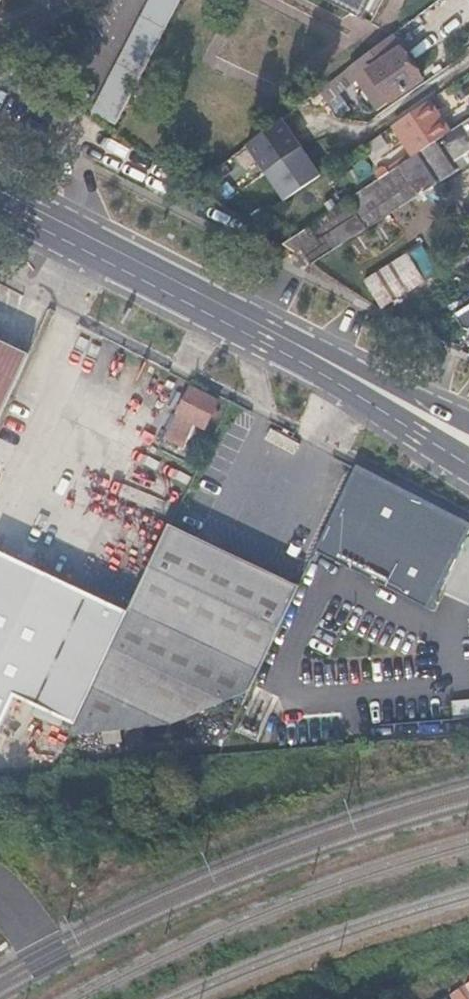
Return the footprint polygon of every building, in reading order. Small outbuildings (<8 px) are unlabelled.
[(91,113),(115,125),(179,0),(148,0),(91,113)] [(363,17),(371,0),(327,0),(363,17)] [(393,32),(349,66),(379,112),(423,80),(402,49),(404,48),(393,32)] [(429,100),(394,123),(415,154),(449,131),(429,100)] [(284,115),(246,142),(264,170),(303,143),(284,115)] [(347,200),(366,228),(400,206),(468,163),(468,118),(449,131),(415,154),(347,200)] [(303,143),(264,170),(283,199),(322,173),(303,143)] [(347,200),(282,243),(312,263),(366,228),(347,200)] [(422,243),(366,279),(384,306),(440,270),(422,243)] [(455,313),(467,334),(468,333),(468,305),(455,313)] [(10,347),(0,342),(0,368),(10,347)] [(29,356),(10,347),(0,368),(0,418),(29,356)] [(220,400),(192,387),(178,415),(186,419),(196,424),(206,429),(220,400)] [(178,415),(169,434),(187,443),(196,424),(186,419),(178,415)] [(468,535),(468,516),(362,465),(319,555),(433,610),(468,535)] [(170,526),(130,611),(77,722),(70,737),(168,724),(248,693),(299,586),(170,526)] [(18,694),(77,722),(130,611),(0,550),(0,731),(18,694)]
